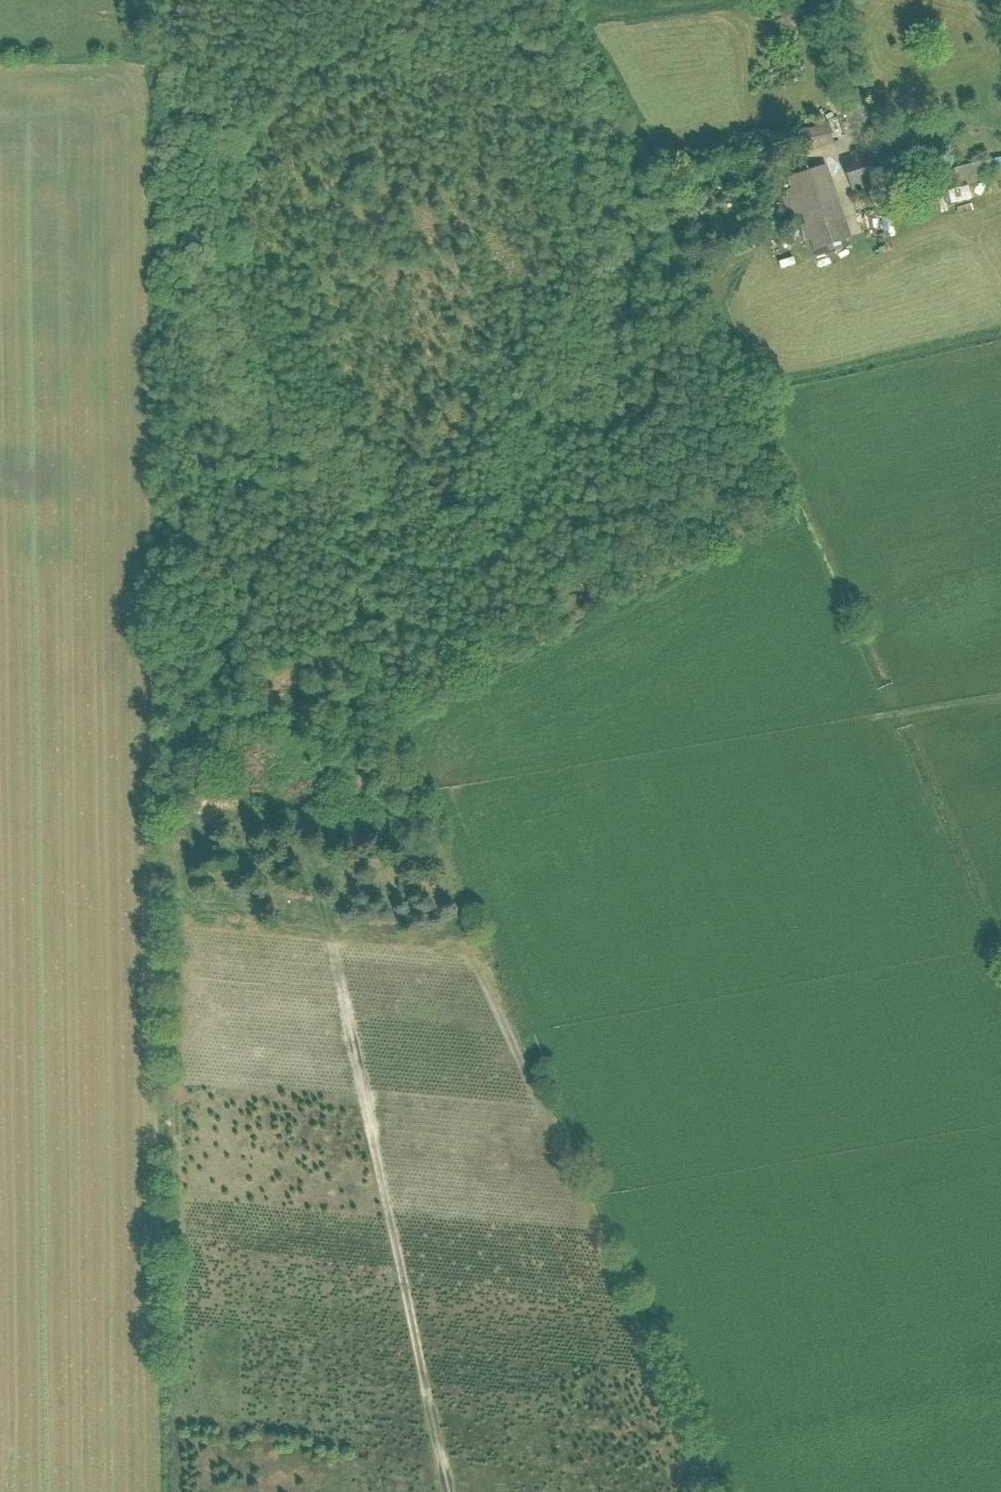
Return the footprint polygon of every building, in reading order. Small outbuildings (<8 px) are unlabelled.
[(806,120),(816,117),(811,101),(801,105),(806,120)] [(769,157),(819,146),(833,143),(828,121),(764,135),(769,157)] [(843,162),(853,190),(903,173),(894,145),(843,162)] [(1000,165),(1000,152),(992,153),(994,166),(1000,165)] [(952,163),(955,176),(974,173),(971,160),(952,163)] [(780,179),(801,254),(844,242),(823,167),(780,179)]
